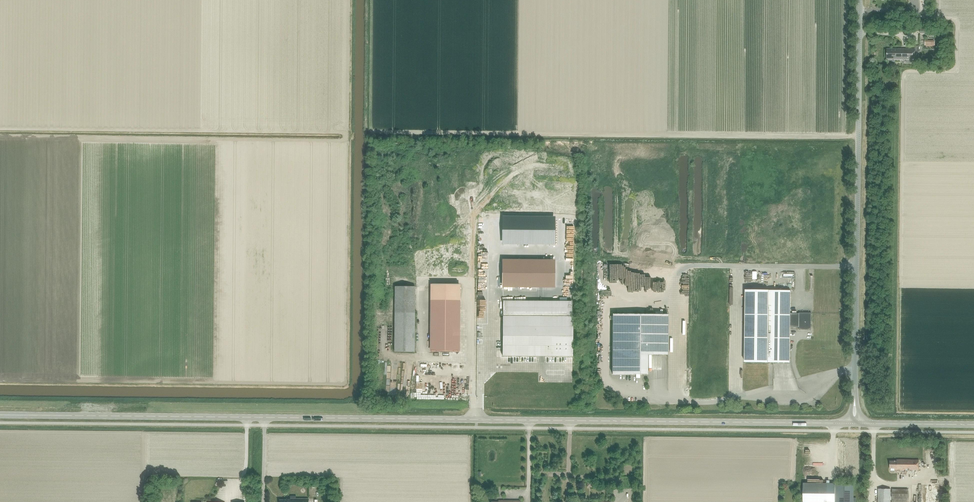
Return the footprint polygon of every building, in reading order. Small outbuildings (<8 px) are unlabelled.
[(914,59),(915,49),(887,49),(886,59),(914,59)] [(553,243),(553,218),(503,218),(503,243),(553,243)] [(459,300),(459,284),(432,284),(432,300),(459,300)] [(415,313),(415,287),(395,287),(394,352),(415,352),(415,313)] [(808,330),(811,327),(811,313),(797,313),(797,314),(789,314),(788,292),(745,292),(745,362),(790,363),(790,327),(799,328),(799,330),(808,330)] [(502,356),(572,357),(573,317),(572,317),(572,302),(503,301),(503,351),(496,351),(496,357),(502,357),(502,356)] [(680,319),(689,308),(687,306),(678,317),(680,319)] [(438,354),(464,354),(465,312),(438,312),(438,323),(433,323),(433,325),(429,325),(428,342),(439,342),(438,354)] [(648,355),(668,355),(668,315),(613,314),(612,374),(647,375),(648,355)] [(688,335),(685,332),(688,329),(685,327),(676,337),(679,340),(676,343),(679,345),(688,335)] [(501,371),(523,374),(524,365),(521,365),(522,362),(512,360),(511,366),(509,366),(509,370),(506,369),(501,368),(501,371)] [(919,470),(919,460),(897,460),(897,461),(890,461),(889,466),(889,468),(895,468),(895,470),(919,470)] [(828,483),(803,483),(803,501),(827,501),(828,483)] [(856,498),(853,498),(854,484),(836,484),(835,501),(856,501),(856,498)] [(939,484),(921,484),(921,501),(939,501),(939,484)] [(891,489),(878,489),(878,501),(890,501),(891,489)] [(908,489),(892,489),(892,501),(908,501),(908,489)]
